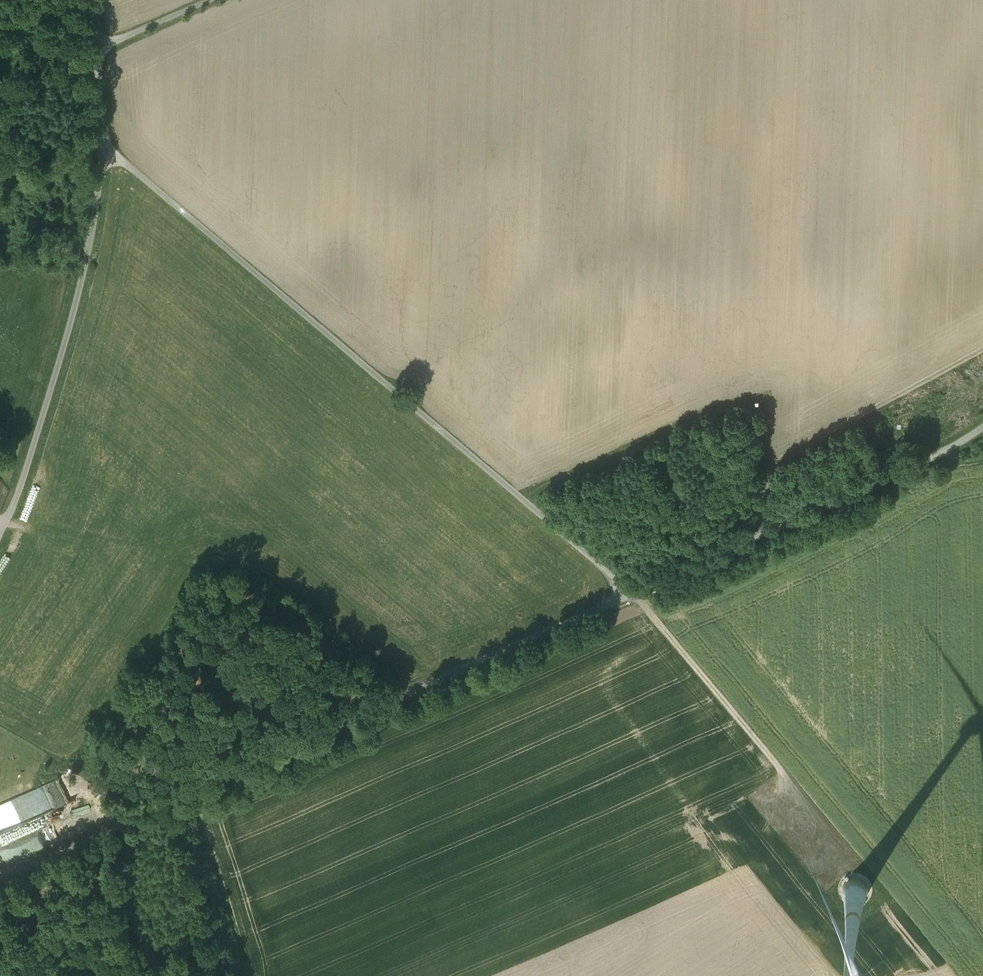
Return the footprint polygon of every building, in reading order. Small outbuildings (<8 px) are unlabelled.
[(44,784),(54,807),(76,797),(66,774),(44,784)]
